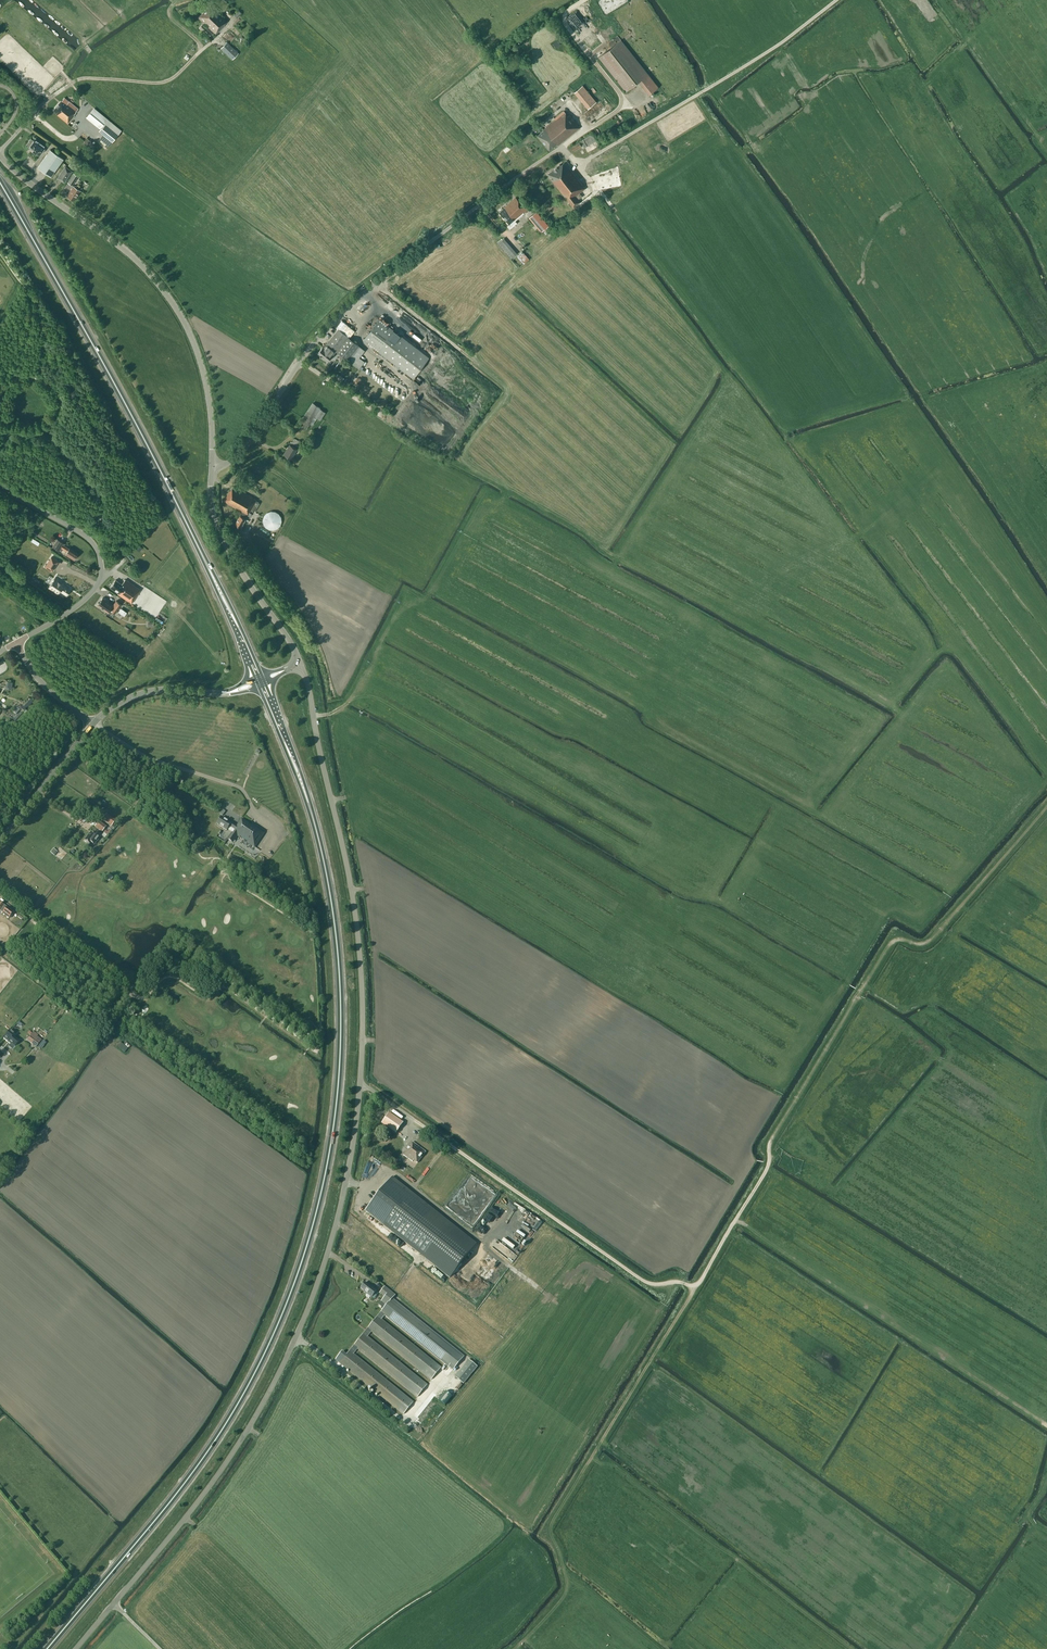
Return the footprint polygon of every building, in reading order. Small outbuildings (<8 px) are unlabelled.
[(224,24),(227,21),(210,5),(198,17),(203,22),(198,28),(208,37),(212,32),(204,25),(205,24),(215,34),(224,25),(224,24)] [(588,24),(601,42),(604,40),(591,22),(588,24)] [(658,87),(648,74),(621,40),(599,57),(626,91),(638,81),(649,94),(658,87)] [(238,53),(226,42),(220,48),(232,59),(238,53)] [(184,56),(188,59),(194,53),(191,50),(184,56)] [(596,102),(582,85),(574,92),(588,109),(596,102)] [(64,97),(61,100),(53,110),(57,113),(56,114),(68,123),(74,115),(73,114),(76,111),(78,109),(69,101),(64,97)] [(86,114),(92,105),(89,103),(83,112),(86,114)] [(121,130),(108,119),(94,108),(86,118),(100,129),(98,130),(112,141),(121,130)] [(558,145),(580,128),(569,115),(568,116),(564,111),(554,118),(555,119),(549,124),(546,127),(543,129),(544,130),(537,135),(549,150),(557,144),(558,145)] [(583,148),(596,140),(592,134),(571,147),(574,152),(582,147),(583,148)] [(30,138),(25,145),(33,150),(32,151),(35,153),(37,151),(40,154),(45,146),(35,138),(33,140),(30,138)] [(94,143),(87,138),(84,143),(90,148),(94,143)] [(37,167),(50,177),(63,158),(50,149),(37,167)] [(76,163),(72,160),(70,163),(69,163),(68,165),(73,169),(74,167),(74,166),(76,163)] [(579,193),(585,188),(564,162),(560,166),(559,165),(548,174),(550,177),(551,177),(551,178),(551,179),(567,199),(566,200),(569,204),(570,204),(573,208),(579,202),(577,200),(582,196),(579,193)] [(71,171),(65,167),(57,177),(64,182),(71,171)] [(75,170),(73,173),(67,182),(73,186),(67,196),(74,201),(80,191),(72,185),(78,176),(80,173),(75,170)] [(505,200),(511,194),(507,190),(501,196),(505,200)] [(510,225),(530,208),(521,197),(518,200),(515,197),(504,207),(505,208),(499,212),(510,225)] [(549,225),(536,211),(528,218),(541,232),(549,225)] [(517,253),(504,238),(497,244),(510,259),(517,253)] [(529,259),(522,251),(512,260),(519,267),(529,259)] [(429,357),(412,344),(379,319),(363,339),(413,378),(429,357)] [(338,329),(349,338),(355,331),(342,321),(336,328),(337,329),(338,329)] [(347,359),(359,345),(338,329),(324,347),(323,347),(317,354),(327,362),(336,351),(347,359)] [(495,390),(491,387),(489,389),(486,387),(485,389),(491,395),(495,390)] [(314,416),(320,408),(312,403),(298,425),(305,429),(309,423),(312,425),(317,418),(314,416)] [(320,420),(325,412),(320,409),(315,416),(320,420)] [(291,458),(297,449),(290,445),(284,454),(291,458)] [(256,500),(251,497),(233,486),(230,491),(230,490),(224,501),(243,512),(241,516),(240,515),(235,523),(241,527),(246,518),(245,518),(247,515),(250,516),(252,513),(250,512),(251,510),(254,512),(259,503),(256,501),(256,500)] [(262,520),(262,521),(262,522),(262,523),(262,524),(263,524),(263,525),(263,526),(264,527),(265,528),(266,529),(267,529),(268,530),(269,530),(270,531),(271,531),(272,531),(273,531),(274,531),(275,531),(275,530),(276,530),(277,529),(278,529),(279,528),(279,527),(280,527),(281,526),(281,525),(281,524),(281,523),(282,522),(282,521),(282,520),(282,519),(281,518),(281,517),(280,516),(280,515),(279,514),(278,514),(278,513),(277,513),(276,512),(275,512),(274,512),(273,511),(272,511),(271,511),(270,512),(268,512),(267,513),(266,513),(265,514),(264,515),(264,516),(263,517),(263,518),(262,519),(262,520)] [(57,539),(54,543),(52,546),(59,551),(61,548),(67,551),(65,554),(73,559),(75,557),(76,556),(77,555),(77,554),(77,553),(69,548),(63,544),(64,543),(57,539)] [(58,561),(51,557),(45,566),(52,571),(58,561)] [(64,585),(65,583),(56,577),(48,588),(57,593),(59,590),(66,595),(70,589),(64,585)] [(131,603),(140,590),(125,579),(122,584),(115,580),(110,587),(118,593),(118,594),(131,603)] [(112,605),(102,598),(97,605),(105,610),(107,612),(109,609),(115,613),(121,604),(116,601),(112,605)] [(16,705),(11,708),(15,714),(20,711),(16,705)] [(106,814),(102,819),(111,826),(115,821),(106,814)] [(222,817),(217,824),(227,830),(228,829),(233,832),(232,832),(240,838),(241,836),(248,841),(247,842),(254,847),(265,832),(242,818),(237,826),(232,823),(231,823),(222,817)] [(102,832),(106,826),(99,821),(95,827),(102,832)] [(89,844),(91,843),(94,845),(100,836),(95,832),(93,834),(90,832),(84,840),(89,844)] [(0,902),(0,911),(9,918),(13,913),(0,902)] [(11,1032),(15,1034),(20,1027),(17,1025),(11,1032)] [(15,1046),(18,1041),(13,1037),(14,1035),(10,1031),(5,1037),(7,1039),(6,1041),(10,1044),(9,1046),(12,1049),(14,1045),(15,1046)] [(34,1031),(27,1040),(36,1047),(42,1040),(37,1036),(38,1035),(34,1031)] [(124,1053),(130,1046),(127,1043),(121,1050),(124,1053)] [(403,1123),(389,1113),(382,1123),(396,1133),(403,1123)] [(418,1127),(414,1122),(412,1124),(419,1134),(422,1131),(419,1126),(418,1127)] [(403,1154),(413,1161),(414,1160),(417,1163),(426,1151),(412,1142),(403,1154)] [(453,1158),(445,1152),(437,1163),(446,1169),(453,1158)] [(443,1217),(392,1176),(365,1211),(450,1277),(476,1243),(443,1217)] [(514,1203),(509,1210),(523,1220),(528,1213),(514,1203)] [(490,1211),(485,1216),(489,1220),(494,1215),(490,1211)] [(364,1292),(366,1294),(367,1294),(366,1295),(366,1296),(368,1298),(369,1298),(370,1297),(371,1298),(377,1291),(371,1286),(371,1287),(365,1282),(361,1288),(364,1291),(364,1292)] [(342,1351),(335,1360),(403,1414),(413,1402),(354,1354),(357,1349),(417,1397),(427,1384),(368,1336),(371,1332),(431,1380),(441,1367),(381,1319),(384,1315),(453,1370),(464,1356),(392,1299),(395,1294),(385,1286),(380,1292),(385,1296),(382,1300),(387,1304),(346,1355),(342,1351)] [(463,1384),(478,1367),(468,1359),(454,1376),(463,1384)]
